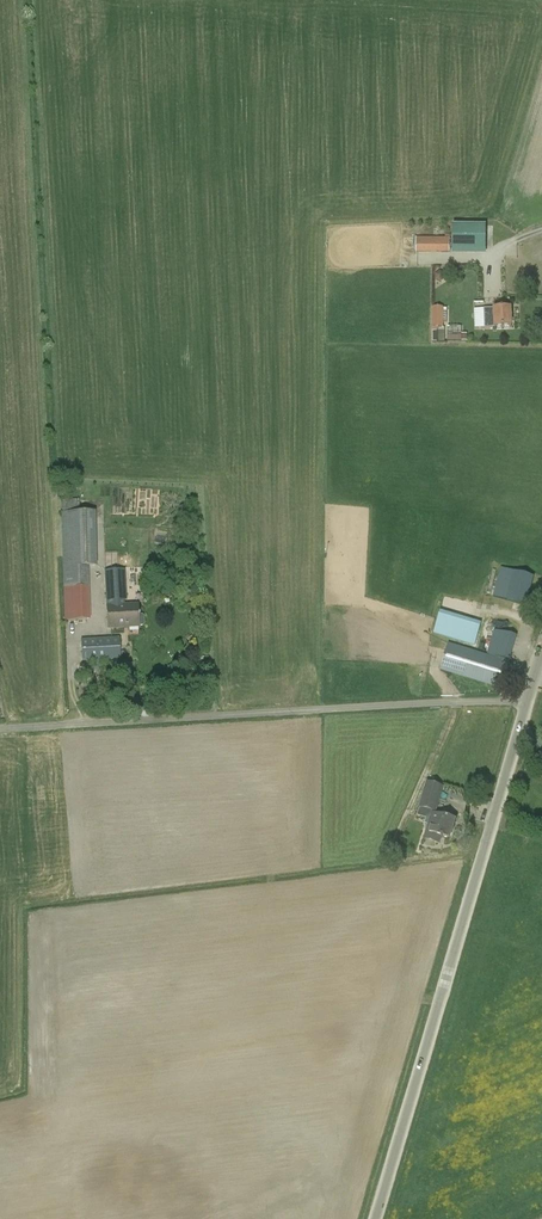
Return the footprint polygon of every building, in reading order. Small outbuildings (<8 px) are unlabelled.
[(486,255),(487,225),(453,225),(453,255),(486,255)] [(416,238),(416,254),(451,253),(451,235),(445,235),(445,238),(416,238)] [(444,307),(432,307),(433,342),(445,342),(445,328),(443,328),(443,323),(447,323),(447,309),(444,309),(444,307)] [(511,309),(494,309),(485,310),(485,328),(511,327),(511,309)] [(89,588),(89,567),(97,567),(96,512),(80,513),(79,499),(69,500),(69,498),(69,494),(63,495),(64,513),(64,622),(88,620),(87,588),(89,588)] [(502,568),(494,597),(502,599),(526,606),(534,577),(527,575),(516,573),(509,571),(502,568)] [(138,605),(124,605),(124,601),(126,600),(125,569),(105,570),(108,630),(139,629),(139,626),(142,626),(144,624),(144,617),(142,615),(138,615),(138,605)] [(473,645),(480,622),(438,610),(432,633),(473,645)] [(490,634),(483,632),(485,626),(481,624),(472,648),(483,652),(490,634)] [(448,644),(439,671),(502,689),(518,636),(494,630),(486,656),(448,644)] [(119,637),(81,640),(82,661),(94,661),(99,660),(121,659),(119,637)] [(420,808),(436,812),(444,787),(426,782),(420,808)] [(432,813),(424,839),(434,842),(436,835),(450,839),(455,820),(432,813)]
